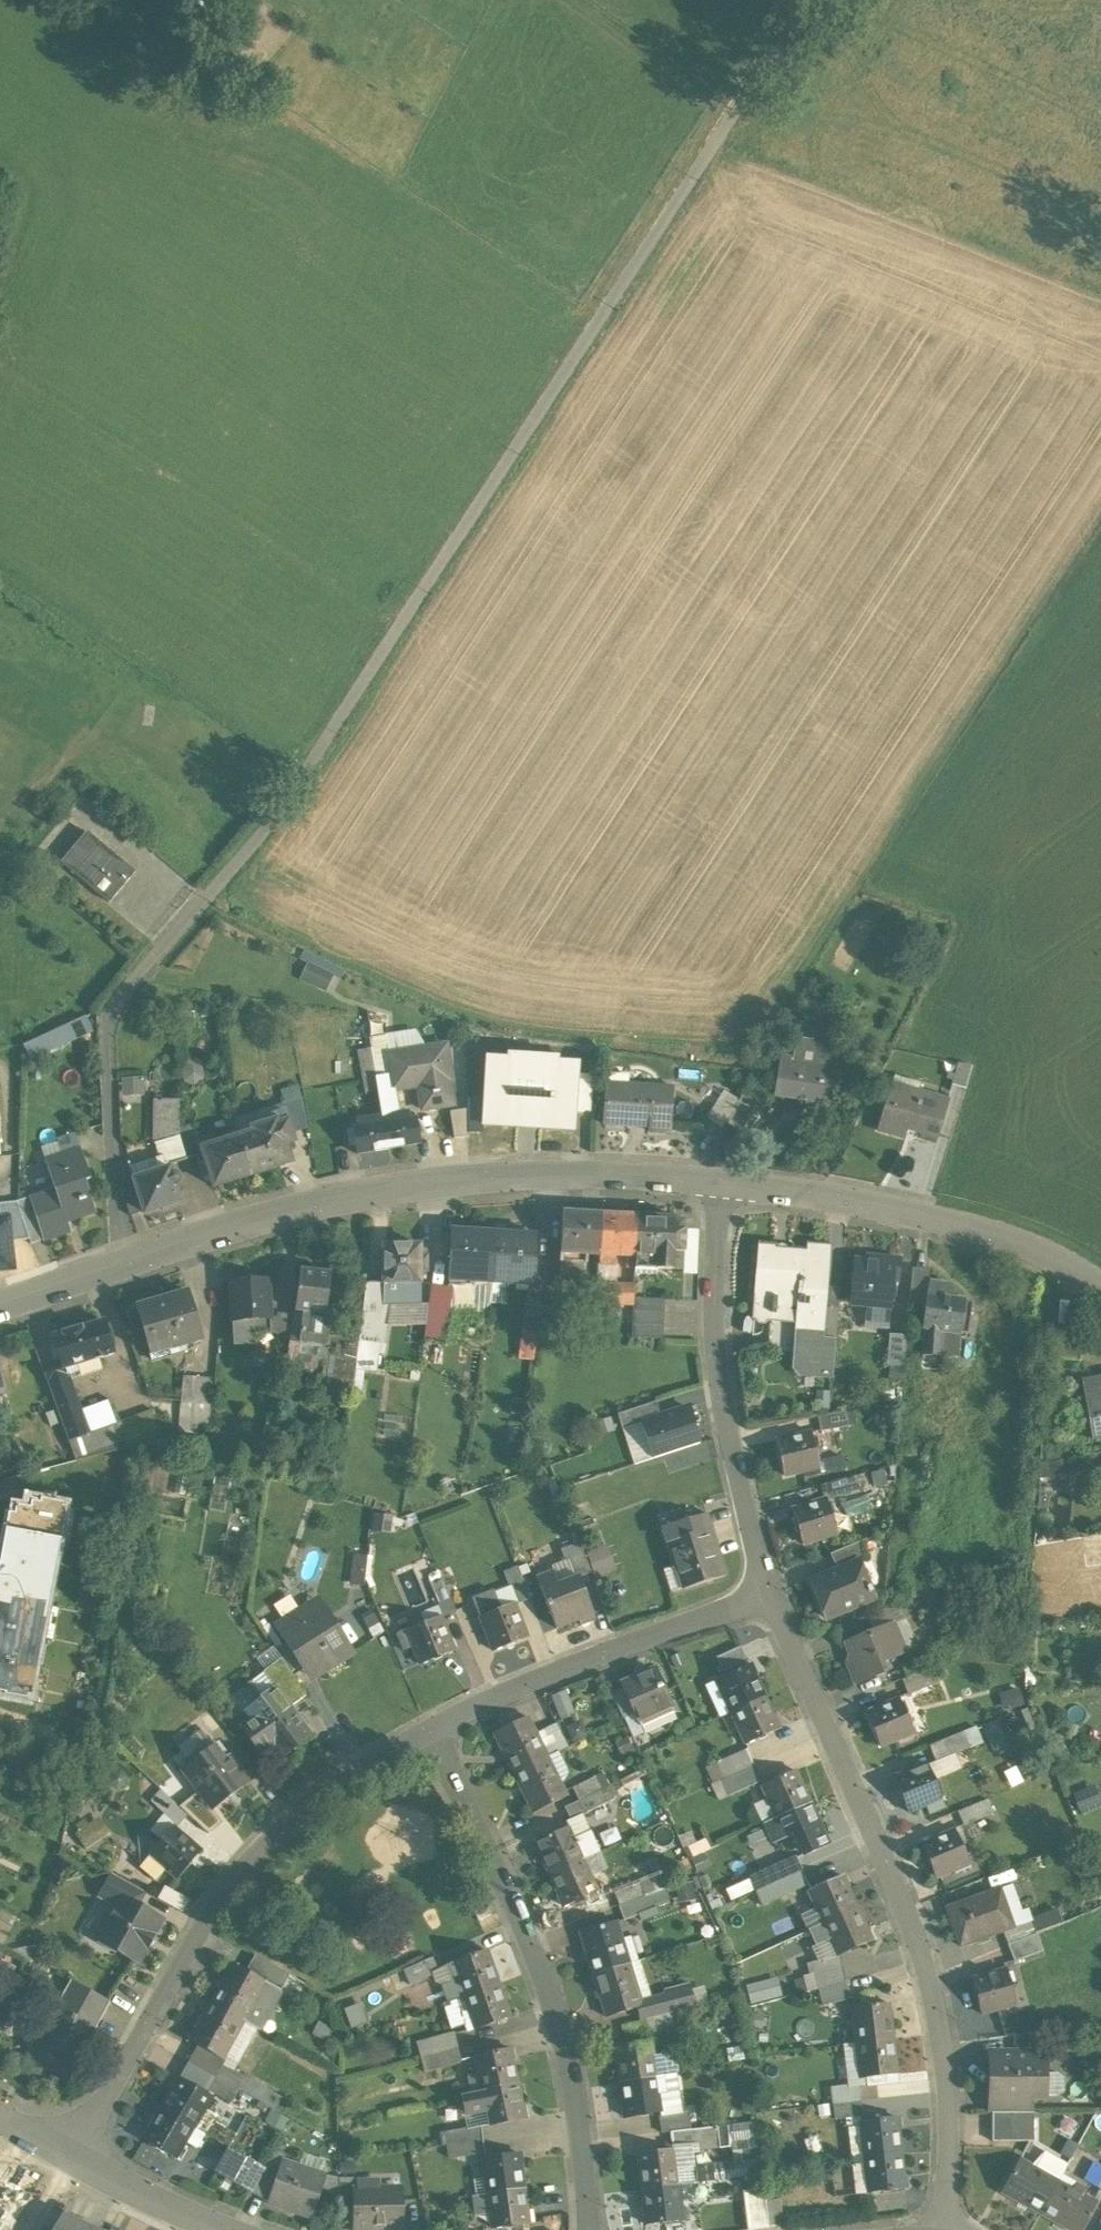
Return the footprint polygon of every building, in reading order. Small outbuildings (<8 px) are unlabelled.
[(135,872),(87,831),(61,862),(109,902),(135,872)] [(344,971),(304,952),(301,959),(308,963),(301,980),(324,991),(332,976),(340,979),(344,971)] [(87,1014),(24,1041),(31,1058),(95,1031),(87,1014)] [(796,1039),(793,1058),(818,1063),(819,1057),(837,1060),(841,1040),(813,1035),(812,1042),(796,1039)] [(385,1037),(371,1040),(372,1051),(376,1078),(387,1076),(389,1089),(393,1088),(388,1054),(385,1037)] [(446,1045),(388,1054),(393,1088),(419,1084),(422,1108),(453,1103),(449,1080),(451,1080),(446,1045)] [(372,1051),(359,1054),(370,1119),(383,1117),(376,1078),(372,1051)] [(511,1061),(486,1060),(484,1103),(484,1105),(483,1122),(574,1126),(575,1112),(576,1075),(576,1064),(557,1063),(557,1057),(511,1055),(511,1061)] [(793,1058),(781,1056),(774,1095),(805,1100),(802,1114),(827,1118),(837,1060),(819,1057),(818,1063),(793,1058)] [(958,1063),(952,1085),(965,1090),(972,1066),(958,1063)] [(592,1076),(576,1075),(575,1112),(591,1112),(592,1076)] [(123,1077),(124,1094),(145,1093),(144,1076),(123,1077)] [(383,1117),(397,1115),(393,1088),(389,1089),(387,1076),(376,1078),(383,1117)] [(672,1087),(605,1083),(602,1124),(648,1127),(648,1131),(669,1133),(672,1087)] [(948,1101),(898,1086),(892,1108),(885,1106),(878,1130),(905,1138),(908,1128),(938,1136),(948,1101)] [(739,1100),(724,1091),(707,1117),(722,1127),(725,1122),(726,1122),(739,1100)] [(758,1103),(743,1094),(739,1100),(726,1122),(741,1132),(758,1103)] [(179,1099),(155,1099),(154,1143),(179,1135),(180,1131),(179,1099)] [(468,1136),(467,1110),(450,1110),(454,1136),(468,1136)] [(274,1121),(252,1128),(254,1132),(240,1137),(252,1175),(283,1165),(284,1166),(289,1165),(291,1160),(290,1155),(288,1155),(287,1151),(296,1149),(284,1112),(273,1115),(274,1121)] [(397,1115),(383,1117),(388,1149),(419,1144),(415,1118),(408,1119),(407,1113),(397,1115)] [(370,1119),(357,1121),(358,1127),(352,1128),(356,1154),(388,1149),(383,1117),(370,1119)] [(194,1126),(180,1131),(179,1135),(180,1136),(186,1160),(196,1156),(198,1162),(205,1160),(200,1143),(194,1126)] [(240,1137),(224,1142),(221,1131),(209,1135),(210,1139),(200,1143),(205,1160),(213,1187),(252,1175),(240,1137)] [(179,1135),(154,1143),(160,1161),(162,1160),(165,1168),(169,1167),(169,1168),(173,1164),(186,1160),(180,1136),(179,1135)] [(80,1149),(45,1161),(54,1190),(32,1197),(35,1206),(33,1207),(43,1240),(70,1231),(67,1222),(96,1213),(86,1182),(90,1181),(80,1149)] [(165,1168),(157,1171),(154,1162),(136,1167),(139,1177),(133,1179),(136,1188),(144,1211),(144,1213),(162,1207),(163,1210),(181,1204),(175,1186),(177,1184),(179,1182),(179,1179),(178,1176),(176,1174),(174,1173),(171,1173),(169,1168),(169,1167),(165,1168)] [(136,1188),(121,1193),(129,1216),(144,1211),(136,1188)] [(32,1197),(17,1202),(29,1239),(31,1244),(43,1240),(33,1207),(35,1206),(32,1197)] [(0,1203),(0,1218),(8,1217),(11,1242),(29,1239),(17,1202),(0,1203)] [(637,1216),(563,1213),(560,1261),(587,1263),(587,1253),(599,1254),(615,1255),(635,1256),(637,1216)] [(675,1218),(637,1216),(635,1256),(635,1257),(656,1258),(656,1269),(672,1269),(673,1251),(684,1252),(685,1229),(674,1229),(675,1218)] [(13,1268),(11,1242),(8,1217),(0,1218),(0,1269),(13,1268)] [(493,1233),(451,1231),(449,1276),(472,1277),(471,1281),(491,1282),(492,1274),(493,1233)] [(536,1235),(493,1233),(492,1274),(508,1275),(508,1283),(531,1284),(533,1257),(535,1257),(536,1235)] [(420,1256),(420,1245),(383,1245),(383,1283),(384,1283),(420,1282),(420,1272),(420,1271),(420,1258),(420,1256)] [(828,1247),(807,1245),(806,1257),(773,1255),(774,1246),(759,1245),(752,1317),(755,1317),(757,1322),(766,1322),(769,1319),(796,1323),(794,1338),(798,1338),(794,1367),(801,1374),(832,1377),(835,1341),(821,1340),(825,1288),(828,1247)] [(880,1263),(855,1260),(850,1297),(867,1299),(866,1304),(890,1307),(893,1279),(896,1280),(899,1258),(881,1256),(880,1263)] [(929,1270),(912,1269),(910,1302),(926,1303),(927,1294),(928,1286),(929,1270)] [(299,1270),(294,1311),(308,1312),(329,1315),(330,1313),(324,1312),(329,1274),(299,1270)] [(268,1279),(230,1281),(233,1321),(254,1320),(255,1335),(277,1333),(278,1318),(270,1318),(268,1279)] [(420,1305),(420,1282),(384,1283),(383,1305),(391,1305),(420,1305)] [(951,1285),(929,1282),(927,1294),(949,1297),(951,1285)] [(633,1285),(595,1283),(594,1303),(618,1304),(632,1305),(633,1285)] [(840,1289),(825,1288),(821,1340),(835,1341),(840,1289)] [(187,1292),(169,1297),(168,1297),(155,1301),(138,1306),(137,1306),(136,1306),(150,1354),(202,1338),(188,1291),(187,1291),(187,1292)] [(949,1297),(927,1294),(926,1303),(922,1329),(943,1332),(959,1334),(960,1332),(965,1302),(965,1300),(949,1297)] [(665,1299),(634,1297),(632,1337),(663,1338),(665,1299)] [(542,1300),(527,1298),(523,1327),(538,1329),(542,1300)] [(560,1302),(542,1300),(538,1329),(556,1331),(560,1302)] [(971,1303),(965,1302),(960,1332),(967,1333),(971,1303)] [(618,1304),(594,1303),(593,1318),(617,1319),(618,1304)] [(445,1306),(431,1304),(428,1327),(442,1329),(445,1306)] [(294,1311),(293,1311),(293,1315),(291,1331),(309,1333),(311,1321),(308,1312),(294,1311)] [(293,1315),(278,1314),(278,1318),(277,1333),(277,1338),(290,1339),(291,1331),(293,1315)] [(254,1320),(233,1321),(234,1345),(255,1344),(255,1335),(254,1320)] [(102,1321),(54,1335),(58,1349),(52,1351),(55,1359),(61,1357),(64,1366),(66,1374),(67,1374),(78,1371),(79,1375),(102,1368),(98,1357),(112,1353),(102,1321)] [(1083,1329),(1053,1326),(1050,1356),(1080,1359),(1083,1329)] [(523,1327),(519,1359),(534,1360),(538,1329),(523,1327)] [(943,1332),(923,1329),(922,1355),(942,1356),(943,1332)] [(309,1333),(291,1331),(290,1339),(285,1373),(301,1376),(321,1379),(327,1336),(309,1333)] [(959,1334),(943,1332),(942,1356),(958,1357),(959,1340),(959,1334)] [(906,1337),(889,1335),(887,1364),(904,1365),(906,1337)] [(358,1340),(327,1336),(321,1379),(319,1391),(350,1395),(358,1340)] [(942,1356),(922,1355),(921,1368),(941,1370),(942,1356)] [(64,1366),(44,1373),(69,1441),(89,1434),(81,1411),(67,1374),(66,1374),(64,1366)] [(301,1376),(285,1373),(281,1407),(297,1409),(301,1376)] [(1081,1377),(1091,1439),(1100,1438),(1100,1374),(1081,1377)] [(214,1379),(183,1376),(181,1401),(212,1404),(214,1379)] [(112,1400),(81,1411),(89,1434),(69,1441),(76,1461),(129,1447),(120,1422),(112,1400)] [(656,1402),(617,1414),(622,1429),(641,1423),(660,1417),(656,1402)] [(660,1417),(641,1423),(653,1458),(700,1443),(688,1408),(660,1417)] [(153,1409),(120,1422),(129,1447),(137,1445),(168,1449),(153,1409)] [(844,1411),(818,1416),(821,1430),(847,1425),(844,1411)] [(811,1433),(778,1441),(786,1473),(804,1469),(803,1465),(818,1462),(811,1433)] [(845,1478),(821,1485),(825,1498),(849,1491),(845,1478)] [(826,1499),(794,1509),(805,1542),(821,1536),(820,1532),(835,1527),(826,1499)] [(16,1506),(0,1595),(0,1694),(5,1695),(5,1698),(25,1702),(62,1504),(41,1501),(40,1504),(31,1503),(30,1509),(16,1506)] [(706,1513),(664,1527),(683,1589),(726,1576),(711,1531),(712,1531),(706,1513)] [(861,1540),(831,1553),(838,1570),(859,1562),(859,1563),(869,1559),(861,1540)] [(580,1542),(566,1547),(575,1571),(589,1566),(580,1542)] [(365,1558),(353,1557),(352,1565),(364,1566),(365,1558)] [(838,1570),(811,1581),(826,1618),(872,1599),(870,1593),(872,1592),(870,1586),(869,1587),(859,1563),(859,1562),(838,1570)] [(364,1566),(352,1565),(350,1583),(362,1584),(364,1566)] [(518,1567),(504,1573),(509,1587),(516,1603),(516,1604),(530,1598),(518,1567)] [(578,1576),(542,1591),(557,1629),(579,1620),(581,1625),(596,1619),(578,1576)] [(442,1580),(431,1585),(444,1616),(456,1612),(442,1580)] [(509,1587),(494,1593),(501,1609),(513,1604),(516,1603),(509,1587)] [(494,1591),(473,1599),(480,1617),(501,1609),(494,1593),(494,1591)] [(308,1604),(276,1624),(286,1641),(294,1652),(302,1647),(318,1673),(351,1652),(334,1624),(325,1630),(308,1604)] [(501,1609),(480,1617),(493,1651),(526,1638),(513,1604),(501,1609)] [(867,1615),(834,1629),(840,1646),(847,1644),(846,1643),(873,1632),(867,1615)] [(439,1617),(410,1629),(417,1645),(413,1647),(420,1664),(453,1651),(439,1617)] [(873,1632),(846,1643),(847,1644),(854,1661),(847,1663),(855,1683),(883,1671),(879,1662),(904,1651),(893,1624),(873,1632)] [(410,1629),(397,1634),(403,1651),(413,1647),(417,1645),(410,1629)] [(286,1641),(275,1648),(281,1657),(290,1672),(301,1665),(294,1652),(286,1641)] [(739,1646),(715,1656),(722,1671),(746,1660),(739,1646)] [(281,1657),(262,1671),(272,1686),(288,1707),(304,1695),(290,1672),(281,1657)] [(748,1665),(717,1679),(724,1697),(728,1695),(735,1710),(762,1697),(748,1665)] [(654,1668),(621,1683),(623,1688),(634,1712),(638,1720),(671,1704),(654,1668)] [(931,1685),(925,1670),(902,1679),(908,1694),(931,1685)] [(272,1686),(257,1697),(258,1698),(241,1711),(248,1721),(257,1715),(265,1725),(288,1707),(272,1686)] [(623,1688),(612,1693),(623,1717),(634,1712),(623,1688)] [(559,1717),(574,1713),(568,1690),(553,1694),(559,1717)] [(762,1697),(735,1710),(742,1724),(737,1726),(745,1743),(776,1729),(762,1697)] [(899,1700),(868,1713),(881,1744),(897,1737),(895,1732),(910,1726),(899,1700)] [(265,1725),(263,1726),(273,1739),(269,1741),(271,1743),(281,1757),(309,1736),(288,1707),(265,1725)] [(248,1721),(240,1728),(258,1752),(271,1743),(269,1741),(273,1739),(263,1726),(265,1725),(257,1715),(248,1721)] [(527,1716),(493,1732),(506,1759),(507,1758),(514,1773),(545,1757),(534,1734),(536,1733),(527,1716)] [(570,1741),(584,1738),(581,1721),(567,1724),(570,1741)] [(963,1732),(930,1745),(936,1762),(969,1748),(963,1732)] [(223,1759),(212,1745),(182,1768),(213,1807),(248,1780),(228,1755),(223,1759)] [(163,1749),(142,1772),(148,1778),(152,1782),(173,1759),(163,1749)] [(746,1749),(718,1762),(725,1778),(753,1765),(746,1749)] [(545,1757),(514,1773),(521,1785),(519,1786),(532,1812),(566,1795),(558,1779),(557,1780),(545,1757)] [(725,1778),(719,1781),(726,1797),(761,1781),(753,1765),(725,1778)] [(927,1765),(894,1779),(908,1812),(924,1805),(925,1804),(924,1800),(939,1794),(927,1765)] [(794,1770),(761,1785),(770,1803),(774,1801),(780,1816),(808,1803),(794,1770)] [(594,1777),(572,1788),(579,1801),(600,1790),(594,1777)] [(161,1791),(152,1782),(148,1778),(145,1781),(147,1791),(154,1798),(161,1791)] [(1083,1813),(1100,1806),(1100,1795),(1096,1782),(1074,1791),(1083,1813)] [(600,1790),(579,1801),(584,1812),(585,1814),(607,1803),(600,1790)] [(186,1813),(161,1791),(154,1798),(152,1801),(177,1824),(186,1813)] [(939,1794),(924,1800),(925,1804),(924,1805),(928,1812),(944,1806),(939,1794)] [(987,1799),(957,1811),(963,1825),(993,1813),(987,1799)] [(579,1801),(564,1807),(570,1819),(581,1814),(584,1812),(579,1801)] [(780,1816),(776,1818),(790,1849),(818,1837),(822,1835),(808,1803),(780,1816)] [(570,1819),(565,1822),(567,1827),(568,1827),(574,1838),(589,1832),(581,1814),(570,1819)] [(173,1827),(153,1851),(165,1861),(162,1865),(166,1868),(177,1877),(200,1850),(200,1849),(199,1850),(174,1828),(174,1827),(173,1827)] [(567,1827),(535,1842),(549,1875),(579,1861),(572,1847),(576,1845),(574,1838),(568,1827),(567,1827)] [(955,1831),(924,1844),(937,1876),(954,1869),(952,1864),(967,1858),(955,1831)] [(598,1852),(589,1832),(574,1838),(576,1845),(572,1847),(579,1861),(598,1852)] [(140,1861),(153,1845),(139,1833),(125,1849),(140,1861)] [(818,1837),(801,1844),(804,1852),(821,1845),(818,1837)] [(165,1861),(153,1851),(143,1863),(143,1869),(153,1877),(159,1876),(166,1868),(162,1865),(165,1861)] [(796,1856),(772,1866),(778,1881),(802,1870),(796,1856)] [(579,1861),(549,1875),(563,1907),(598,1891),(590,1873),(585,1875),(579,1861)] [(802,1870),(778,1881),(784,1895),(809,1885),(802,1870)] [(145,1892),(111,1873),(98,1896),(116,1907),(120,1900),(133,1908),(137,1902),(139,1904),(145,1892)] [(841,1876),(809,1891),(817,1906),(820,1905),(827,1921),(827,1922),(856,1908),(841,1876)] [(656,1877),(639,1883),(644,1895),(660,1888),(656,1877)] [(778,1881),(756,1891),(761,1906),(784,1895),(778,1881)] [(639,1883),(614,1893),(619,1906),(644,1896),(644,1895),(639,1883)] [(161,1898),(185,1909),(190,1898),(166,1888),(161,1898)] [(1013,1926),(1000,1888),(947,1907),(960,1946),(1002,1931),(1013,1927),(1013,1926)] [(644,1896),(619,1906),(624,1920),(669,1903),(664,1889),(644,1896)] [(133,1908),(120,1900),(116,1907),(107,1923),(104,1921),(96,1935),(99,1937),(96,1941),(136,1964),(144,1949),(147,1951),(156,1935),(153,1933),(163,1917),(139,1904),(137,1902),(133,1908)] [(856,1908),(827,1922),(834,1936),(830,1938),(837,1955),(838,1955),(839,1955),(870,1941),(856,1908)] [(1031,1920),(1013,1926),(1013,1927),(1002,1931),(1008,1945),(1036,1933),(1031,1920)] [(616,1921),(580,1932),(588,1959),(590,1959),(595,1975),(627,1965),(620,1940),(621,1939),(616,1921)] [(827,1921),(808,1930),(815,1945),(830,1938),(834,1936),(827,1922),(827,1921)] [(1036,1933),(1008,1945),(1014,1961),(1043,1950),(1036,1933)] [(815,1945),(812,1947),(818,1960),(837,1955),(830,1938),(815,1945)] [(486,1951),(452,1963),(439,1969),(450,2001),(468,1994),(497,1983),(486,1951)] [(274,1967),(248,1952),(239,1968),(264,1982),(265,1983),(274,1967)] [(818,1960),(807,1964),(809,1974),(814,1973),(842,1966),(839,1955),(838,1955),(837,1955),(818,1960)] [(432,1957),(403,1970),(410,1985),(439,1972),(432,1957)] [(3,1958),(0,1964),(0,1975),(11,1981),(19,1966),(3,1958)] [(239,1968),(232,1964),(218,1988),(219,1989),(212,2002),(241,2019),(254,1996),(256,1997),(257,1995),(272,2003),(288,1974),(274,1967),(265,1983),(264,1982),(239,1968)] [(627,1965),(595,1975),(599,1989),(597,1989),(606,2016),(640,2006),(641,2005),(641,2003),(636,1988),(634,1988),(627,1965)] [(842,1966),(814,1973),(818,1988),(818,1989),(846,1981),(842,1966)] [(1007,1969),(973,1978),(982,2013),(1000,2008),(999,2004),(1015,1999),(1007,1969)] [(809,1974),(803,1976),(807,1991),(818,1988),(814,1973),(809,1974)] [(779,1976),(747,1985),(753,2004),(784,1995),(779,1976)] [(110,2002),(71,1980),(40,2035),(61,2046),(61,2045),(65,2048),(62,2053),(77,2061),(110,2002)] [(846,1981),(818,1989),(823,2006),(850,1998),(846,1981)] [(497,1983),(468,1994),(473,2009),(469,2011),(475,2029),(510,2017),(497,1983)] [(666,1996),(641,2003),(641,2005),(640,2006),(644,2019),(675,2011),(695,2006),(690,1984),(665,1991),(666,1996)] [(272,2003),(257,1995),(256,1997),(254,1996),(241,2019),(258,2029),(272,2003)] [(241,2019),(212,2002),(204,2016),(203,2016),(189,2041),(221,2058),(229,2043),(228,2043),(241,2019)] [(887,2004),(852,2007),(854,2028),(858,2027),(860,2043),(891,2039),(887,2004)] [(675,2011),(644,2019),(648,2036),(679,2028),(675,2011)] [(454,2032),(417,2042),(421,2057),(458,2047),(454,2032)] [(891,2039),(860,2043),(861,2057),(857,2057),(859,2077),(896,2073),(891,2039)] [(651,2041),(614,2048),(620,2083),(652,2077),(649,2061),(654,2061),(651,2041)] [(458,2047),(421,2057),(425,2072),(462,2062),(458,2047)] [(509,2050),(474,2056),(478,2076),(482,2075),(485,2090),(515,2084),(509,2050)] [(1035,2071),(1035,2053),(996,2054),(992,2059),(992,2064),(995,2066),(995,2078),(998,2078),(998,2088),(993,2088),(991,2091),(991,2098),(1031,2098),(1045,2098),(1045,2070),(1035,2071)] [(244,2076),(221,2063),(214,2076),(237,2088),(244,2076)] [(675,2073),(652,2077),(654,2092),(659,2092),(659,2094),(678,2091),(675,2073)] [(237,2088),(214,2076),(207,2090),(230,2102),(237,2088)] [(267,2088),(244,2076),(237,2088),(245,2093),(274,2109),(281,2097),(266,2089),(267,2088)] [(652,2077),(620,2083),(625,2118),(662,2111),(659,2094),(659,2092),(654,2092),(652,2077)] [(179,2081),(163,2110),(189,2125),(197,2111),(200,2113),(209,2098),(179,2081)] [(515,2084),(485,2090),(488,2106),(484,2106),(484,2110),(487,2126),(522,2119),(515,2084)] [(858,2084),(831,2087),(833,2103),(860,2100),(858,2084)] [(485,2090),(462,2095),(466,2114),(484,2110),(484,2106),(488,2106),(485,2090)] [(678,2091),(659,2094),(662,2111),(663,2116),(682,2113),(678,2091)] [(1031,2098),(991,2098),(991,2113),(993,2114),(1031,2113),(1031,2098)] [(860,2100),(833,2103),(834,2119),(862,2116),(860,2100)] [(285,2129),(291,2116),(259,2102),(253,2115),(285,2129)] [(189,2125),(163,2110),(146,2141),(175,2158),(184,2142),(181,2140),(189,2125)] [(663,2116),(660,2117),(659,2117),(662,2133),(671,2132),(690,2130),(688,2118),(683,2119),(682,2113),(663,2116)] [(1031,2113),(993,2114),(993,2142),(1032,2142),(1032,2113),(1031,2113)] [(897,2117),(860,2122),(862,2142),(866,2142),(869,2157),(901,2153),(897,2117)] [(756,2122),(730,2125),(732,2146),(734,2162),(726,2163),(728,2178),(762,2174),(756,2122)] [(481,2125),(445,2132),(447,2145),(483,2140),(481,2125)] [(730,2125),(695,2129),(696,2143),(697,2149),(697,2150),(732,2146),(730,2125)] [(690,2130),(671,2132),(672,2145),(696,2143),(695,2129),(690,2130)] [(203,2145),(220,2158),(228,2147),(211,2134),(203,2145)] [(483,2140),(447,2145),(448,2158),(485,2153),(483,2140)] [(696,2143),(672,2145),(673,2150),(674,2150),(676,2169),(672,2170),(673,2185),(692,2184),(696,2182),(694,2168),(694,2167),(692,2150),(697,2149),(696,2143)] [(264,2167),(231,2149),(217,2173),(250,2192),(250,2191),(264,2167)] [(673,2150),(637,2154),(642,2190),(673,2185),(672,2170),(676,2169),(674,2150),(673,2150)] [(901,2153),(869,2157),(871,2172),(866,2173),(868,2191),(904,2187),(901,2153)] [(1067,2166),(1044,2153),(1035,2168),(1036,2168),(1035,2170),(1057,2183),(1058,2183),(1067,2166)] [(517,2154),(482,2159),(484,2178),(489,2178),(491,2192),(522,2188),(517,2154)] [(1057,2183),(1035,2170),(1036,2168),(1035,2168),(1019,2159),(1000,2192),(1026,2206),(1027,2205),(1041,2212),(1057,2183)] [(324,2176),(281,2161),(277,2174),(268,2201),(267,2203),(310,2218),(324,2176)] [(726,2163),(694,2167),(694,2168),(696,2182),(728,2178),(726,2163)] [(277,2174),(264,2167),(250,2191),(268,2201),(277,2174)] [(355,2191),(355,2179),(339,2179),(340,2215),(354,2215),(354,2191),(355,2191)] [(1057,2183),(1041,2212),(1053,2220),(1053,2221),(1068,2229),(1081,2229),(1096,2202),(1082,2194),(1081,2194),(1080,2196),(1072,2191),(1058,2183),(1057,2183)] [(1085,2189),(1076,2183),(1072,2191),(1080,2196),(1081,2194),(1082,2194),(1085,2189)] [(692,2184),(673,2185),(675,2202),(679,2201),(679,2202),(694,2200),(692,2184)] [(673,2185),(642,2190),(646,2224),(682,2220),(679,2202),(679,2201),(675,2202),(673,2185)] [(522,2188),(491,2192),(493,2208),(489,2209),(492,2229),(527,2224),(522,2188)] [(743,2192),(748,2229),(769,2227),(766,2201),(765,2189),(743,2192)] [(355,2191),(354,2191),(354,2215),(354,2227),(400,2227),(400,2207),(392,2207),(392,2190),(355,2191)] [(780,2200),(766,2201),(769,2227),(784,2225),(780,2200)] [(61,2214),(51,2229),(73,2229),(77,2221),(61,2214)] [(77,2221),(73,2229),(96,2229),(77,2221)]
